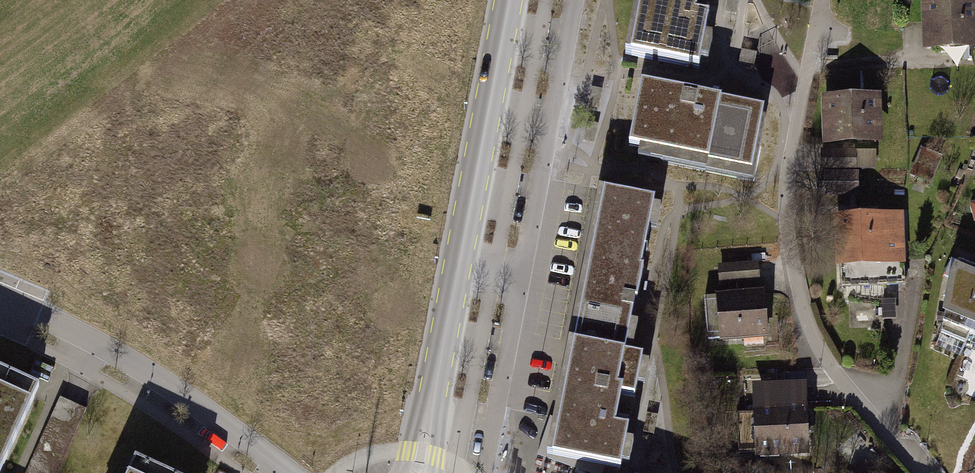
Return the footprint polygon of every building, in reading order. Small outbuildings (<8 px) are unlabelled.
[(626,57),(699,71),(709,20),(696,18),(700,0),(637,0),(626,57)] [(917,54),(973,56),(974,10),(919,9),(917,54)] [(766,112),(640,88),(627,155),(753,179),(766,112)] [(815,149),(875,149),(875,102),(816,102),(815,149)] [(654,206),(596,195),(564,345),(625,356),(654,206)] [(901,271),(899,219),(848,221),(850,273),(901,271)] [(954,270),(945,323),(974,334),(974,279),(954,270)] [(712,346),(763,342),(759,294),(709,298),(712,346)] [(564,345),(538,465),(577,472),(619,472),(625,441),(617,439),(623,407),(633,409),(641,359),(625,356),(564,345)] [(0,366),(0,469),(39,384),(0,366)] [(755,459),(807,456),(804,404),(753,407),(755,459)] [(137,453),(128,472),(181,472),(137,453)]
